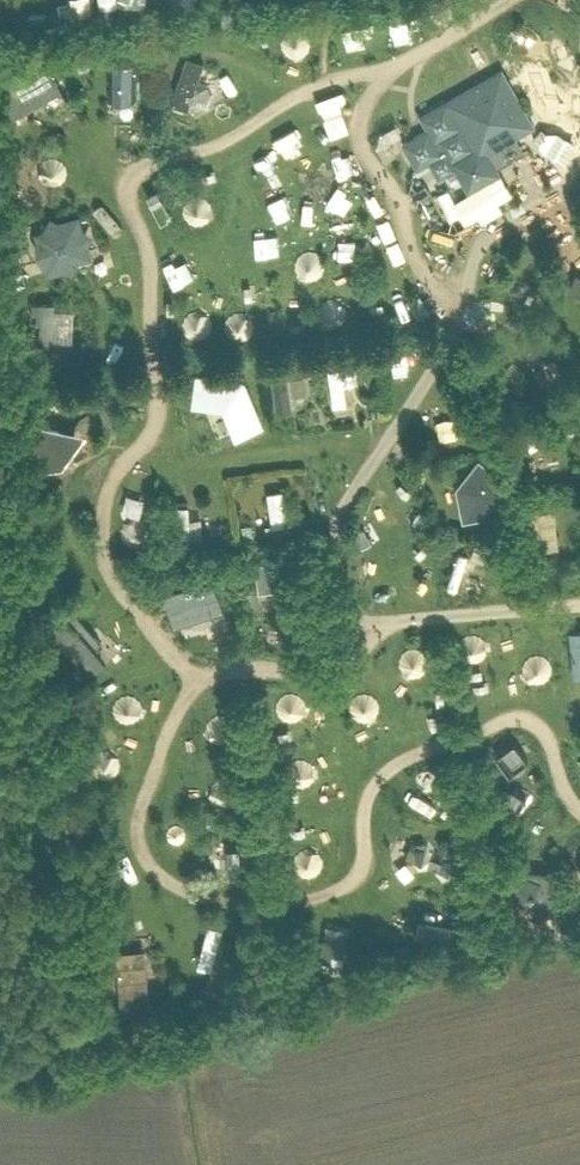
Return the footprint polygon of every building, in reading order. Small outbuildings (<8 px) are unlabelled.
[(13,118),(62,91),(49,66),(0,93),(0,95),(13,118)] [(504,68),(422,115),(429,128),(422,132),(404,142),(419,168),(432,160),(441,177),(457,167),(471,191),(503,173),(499,167),(527,151),(518,136),(537,125),(504,68)] [(547,114),(571,107),(564,84),(540,91),(547,114)] [(549,147),(546,152),(559,159),(561,155),(569,159),(575,148),(543,128),(535,140),(549,147)] [(16,193),(51,189),(47,156),(29,158),(28,150),(11,152),(16,193)] [(200,201),(191,151),(179,153),(187,203),(200,201)] [(47,228),(41,229),(51,267),(61,264),(69,269),(74,261),(88,257),(77,219),(63,223),(62,223),(55,219),(52,225),(51,224),(46,226),(47,228)] [(579,265),(579,238),(566,248),(579,265)] [(307,273),(312,321),(330,319),(325,271),(307,273)] [(348,365),(332,366),(333,406),(350,405),(348,365)] [(294,404),(307,403),(307,374),(294,374),(294,404)] [(199,377),(197,402),(226,407),(237,434),(262,426),(245,383),(199,377)] [(82,430),(33,419),(22,417),(33,461),(39,462),(62,463),(82,430)] [(458,421),(444,434),(462,453),(476,439),(458,421)] [(503,494),(506,479),(495,469),(480,458),(461,484),(467,515),(499,508),(501,502),(503,494)] [(270,490),(277,526),(292,523),(285,487),(270,490)] [(209,495),(211,536),(232,535),(230,494),(209,495)] [(354,532),(362,546),(371,541),(362,527),(354,532)] [(182,536),(184,555),(201,554),(199,535),(182,536)] [(295,557),(258,563),(262,588),(299,582),(295,557)] [(212,576),(166,591),(175,620),(221,605),(212,576)] [(305,686),(291,689),(295,706),(309,703),(305,686)] [(292,689),(277,691),(282,730),(297,729),(292,689)] [(240,780),(237,732),(222,733),(224,750),(209,751),(210,765),(224,764),(225,781),(240,780)] [(493,754),(509,775),(526,763),(510,741),(493,754)] [(434,819),(448,817),(444,788),(430,790),(434,819)] [(499,800),(515,811),(524,799),(508,788),(499,800)] [(243,833),(212,835),(213,860),(225,859),(227,887),(247,885),(243,833)] [(517,883),(514,899),(534,899),(540,916),(553,907),(556,890),(547,877),(530,874),(517,883)] [(326,932),(320,958),(330,959),(332,953),(343,956),(349,927),(338,925),(337,934),(326,932)] [(145,963),(117,965),(120,1009),(149,1007),(145,963)]
